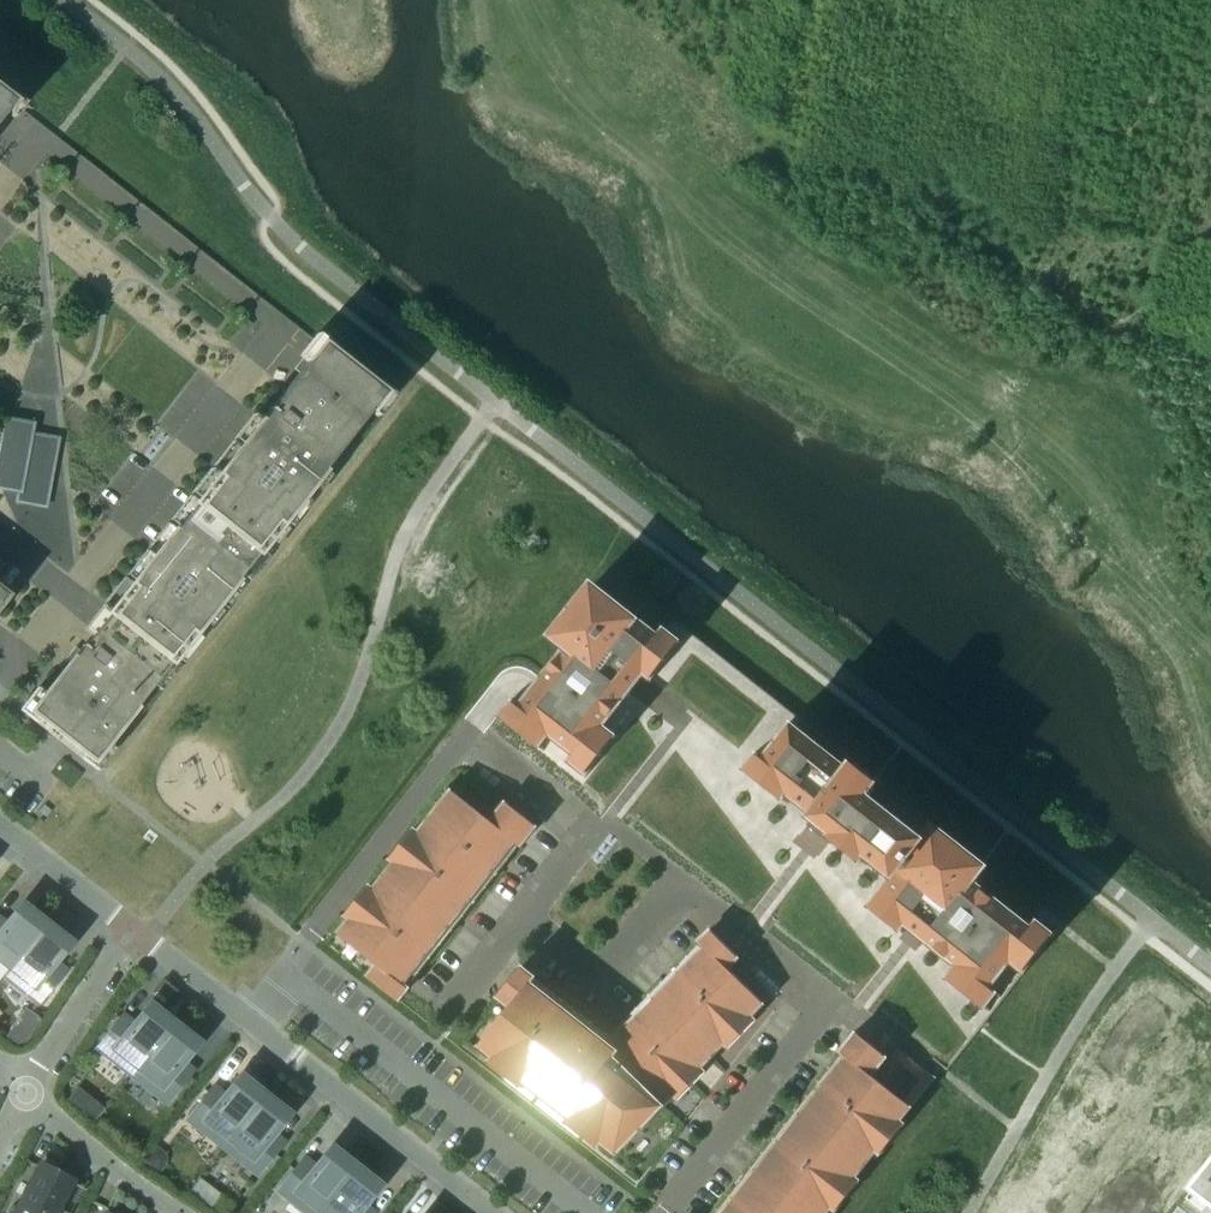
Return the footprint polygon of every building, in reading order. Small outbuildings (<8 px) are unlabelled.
[(14,103),(0,92),(0,120),(14,103)] [(93,760),(382,394),(320,345),(31,711),(93,760)] [(45,506),(58,434),(57,434),(55,441),(30,436),(33,419),(32,419),(30,426),(6,421),(6,420),(5,420),(0,444),(0,485),(19,488),(16,505),(17,505),(18,499),(44,503),(43,506),(45,506)] [(947,1070),(1025,972),(1053,937),(1051,935),(1053,933),(1041,924),(1036,930),(975,882),(988,866),(978,859),(935,825),(861,767),(804,722),(674,619),(661,637),(594,584),(552,637),(568,649),(535,692),(522,708),(512,700),(510,702),(513,705),(504,716),(500,713),(499,715),(947,1070)] [(325,942),(369,977),(368,978),(398,1001),(409,988),(403,983),(427,953),(420,948),(485,866),(491,871),(515,841),(521,846),(537,826),(507,802),(505,804),(492,822),(453,791),(419,833),(413,829),(389,859),(395,863),(374,890),(368,886),(345,915),(346,916),(325,942)] [(45,924),(23,907),(24,905),(22,904),(4,928),(0,925),(0,961),(9,968),(3,975),(4,976),(45,924)] [(51,965),(70,941),(68,940),(67,942),(45,924),(4,976),(39,1003),(62,974),(51,965)] [(602,1142),(617,1153),(673,1095),(678,1100),(705,1073),(700,1067),(726,1041),(730,1044),(727,1047),(729,1049),(756,1021),(754,1019),(751,1022),(748,1019),(763,1003),(728,968),(739,957),(711,930),(699,942),(705,948),(678,975),(684,981),(610,1056),(556,1013),(561,1007),(530,983),(535,977),(522,966),(497,999),(499,1000),(501,998),(511,1006),(480,1045),(494,1057),(490,1063),(520,1086),(525,1081),(572,1118),(567,1123),(598,1147),(602,1142)] [(132,1075),(172,1024),(150,1007),(151,1005),(150,1004),(131,1027),(120,1019),(97,1048),(132,1075)] [(41,1022),(26,1011),(3,1041),(12,1048),(21,1049),(41,1022)] [(179,1065),(197,1041),(196,1040),(195,1041),(172,1024),(132,1075),(167,1103),(190,1074),(179,1065)] [(831,1207),(836,1212),(860,1181),(855,1177),(875,1151),(881,1155),(905,1125),(903,1123),(902,1124),(899,1121),(932,1078),(899,1052),(892,1061),(887,1057),(887,1056),(857,1032),(841,1052),(847,1057),(823,1087),(829,1092),(743,1202),(736,1197),(724,1212),(826,1212),(831,1207)] [(222,1147),(263,1095),(241,1078),(242,1076),(240,1075),(222,1099),(210,1090),(187,1119),(222,1147)] [(269,1136),(288,1112),(286,1111),(285,1113),(263,1095),(222,1147),(257,1174),(280,1145),(269,1136)] [(353,1167),(331,1149),(332,1148),(331,1146),(312,1170),(301,1161),(278,1190),(306,1212),(316,1212),(353,1167)] [(1191,1187),(1210,1203),(1210,1162),(1191,1187)] [(57,1207),(70,1182),(40,1166),(16,1212),(69,1212),(57,1207)] [(378,1184),(377,1183),(375,1184),(353,1167),(316,1212),(366,1212),(360,1208),(378,1184)]
